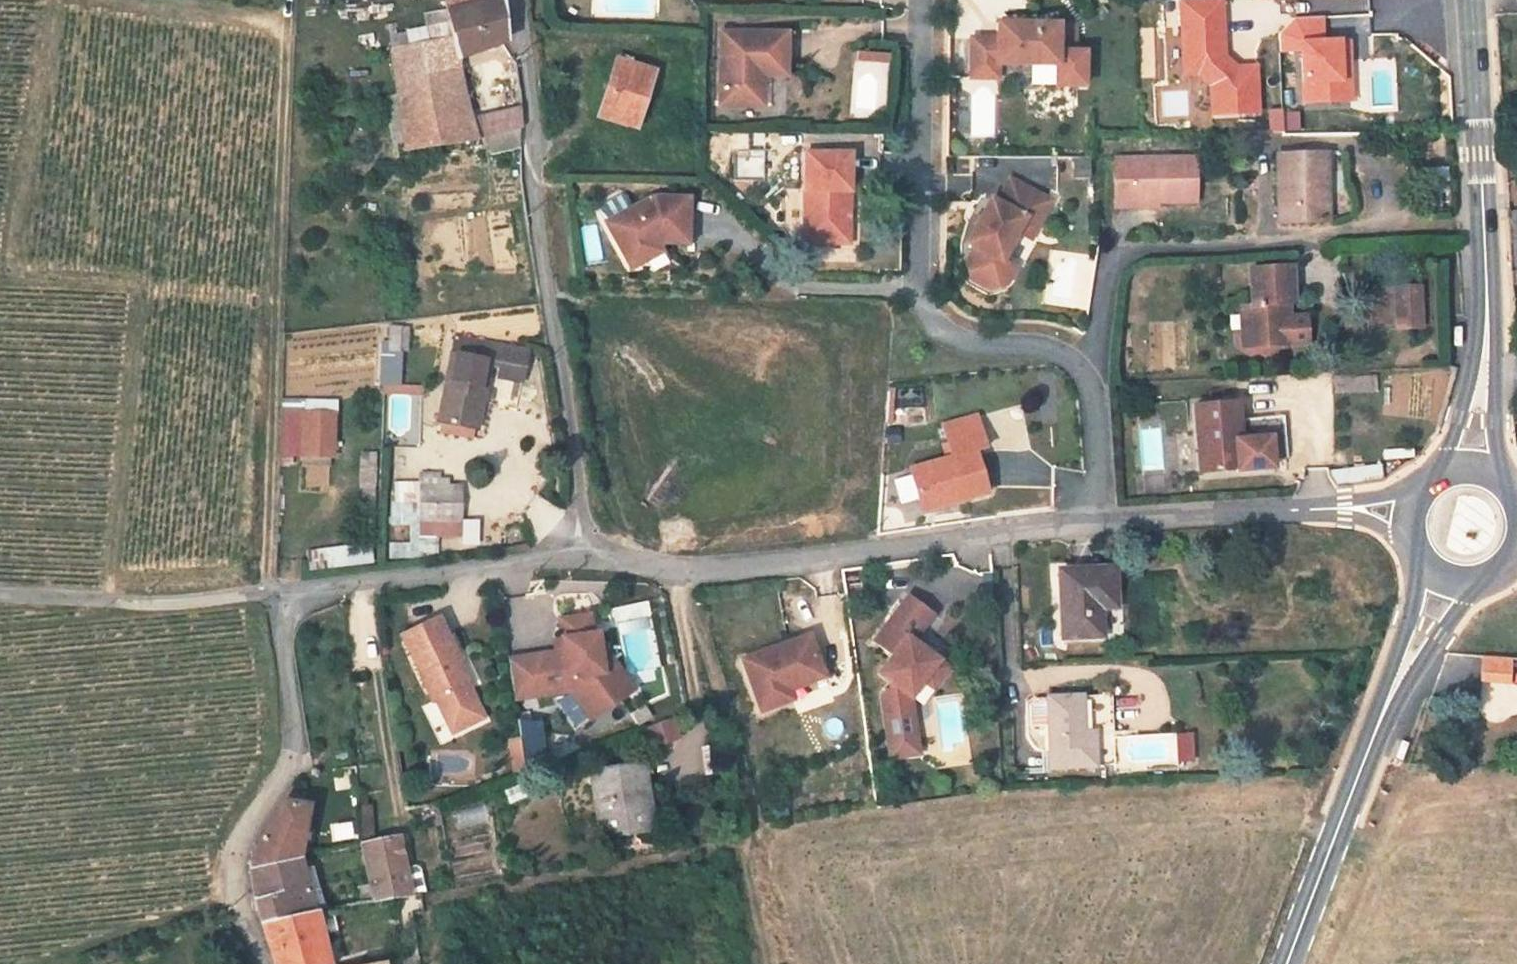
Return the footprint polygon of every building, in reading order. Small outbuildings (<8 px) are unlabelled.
[(510,49),(515,31),(510,6),(500,10),(494,0),(483,0),(446,9),(455,30),(432,33),(437,46),(415,49),(402,51),(415,158),(463,152),(492,149),(467,60),(510,49)] [(1228,9),(1211,11),(1213,24),(1229,22),(1228,9)] [(1342,78),(1339,34),(1323,35),(1322,14),(1277,17),(1279,53),(1295,52),(1299,104),(1354,100),(1352,78),(1342,78)] [(997,44),(971,44),(970,83),(996,84),(996,92),(997,92),(1055,94),(1058,30),(997,29),(997,44)] [(413,36),(415,49),(437,46),(432,33),(413,36)] [(1275,37),(1247,40),(1251,103),(1277,102),(1275,37)] [(730,39),(727,108),(727,114),(770,114),(771,84),(792,84),(792,78),(793,40),(730,39)] [(864,58),(863,67),(895,70),(896,61),(864,58)] [(624,65),(606,121),(645,133),(661,76),(624,65)] [(996,92),(996,84),(970,83),(969,105),(996,106),(997,92),(996,92)] [(1277,159),(1280,224),(1328,222),(1325,157),(1277,159)] [(812,162),(809,252),(853,251),(854,162),(812,162)] [(1115,165),(1116,209),(1196,208),(1195,164),(1115,165)] [(1074,166),(1074,184),(1090,184),(1090,166),(1074,166)] [(992,206),(969,251),(977,255),(969,271),(974,288),(992,297),(1009,292),(1001,268),(1004,269),(1004,268),(1019,240),(1027,225),(1040,232),(1053,209),(1010,188),(999,210),(992,206)] [(672,251),(697,251),(699,205),(662,203),(616,232),(637,272),(672,251)] [(579,227),(587,263),(602,260),(595,224),(579,227)] [(1027,225),(1019,240),(1032,248),(1040,232),(1027,225)] [(1001,268),(1009,292),(1017,276),(1004,268),(1004,269),(1001,268)] [(1189,268),(1190,283),(1202,283),(1202,268),(1189,268)] [(1283,269),(1243,270),(1244,307),(1239,307),(1240,346),(1298,344),(1297,316),(1279,317),(1279,304),(1284,304),(1283,269)] [(1389,289),(1392,330),(1416,329),(1414,288),(1389,289)] [(1231,307),(1232,346),(1240,346),(1239,307),(1231,307)] [(1461,326),(1454,326),(1455,347),(1462,346),(1461,326)] [(397,328),(395,351),(406,352),(407,328),(397,328)] [(407,328),(406,352),(413,352),(414,329),(407,328)] [(498,373),(529,378),(533,356),(462,345),(445,433),(448,433),(479,440),(484,413),(490,413),(498,373)] [(395,351),(395,367),(405,368),(406,352),(395,351)] [(391,386),(391,394),(429,395),(429,387),(391,386)] [(1234,409),(1191,414),(1199,482),(1236,477),(1237,479),(1272,475),(1271,466),(1286,464),(1281,422),(1237,427),(1234,409)] [(310,423),(308,464),(339,465),(341,424),(310,423)] [(909,480),(923,520),(956,508),(958,515),(989,504),(974,458),(984,454),(974,423),(940,434),(951,466),(909,480)] [(1379,463),(1334,470),(1336,483),(1381,476),(1379,463)] [(424,538),(462,541),(466,492),(448,491),(449,479),(429,478),(424,538)] [(467,481),(449,479),(448,491),(466,492),(467,481)] [(923,520),(925,526),(958,515),(956,508),(923,520)] [(373,563),(372,542),(322,546),(323,567),(373,563)] [(1107,602),(1123,601),(1122,575),(1068,578),(1070,645),(1110,643),(1108,619),(1107,602)] [(1125,618),(1123,601),(1107,602),(1108,619),(1125,618)] [(889,702),(891,725),(920,722),(918,707),(931,690),(946,671),(931,658),(921,651),(924,647),(942,624),(918,606),(883,650),(902,664),(887,682),(898,691),(889,702)] [(574,700),(596,731),(625,710),(608,685),(603,651),(602,645),(596,646),(593,627),(564,632),(574,700)] [(406,646),(436,713),(472,697),(442,630),(406,646)] [(801,711),(797,701),(794,692),(829,679),(818,646),(752,669),(771,721),(801,711)] [(924,647),(921,651),(931,658),(934,654),(924,647)] [(625,710),(638,701),(603,651),(608,685),(625,710)] [(1478,655),(1477,682),(1509,683),(1510,656),(1478,655)] [(568,663),(513,671),(519,709),(574,700),(568,663)] [(946,671),(931,690),(940,697),(955,678),(946,671)] [(832,688),(829,679),(794,692),(797,701),(832,688)] [(1044,697),(1030,697),(1030,747),(1044,747),(1044,697)] [(468,739),(485,731),(470,699),(437,715),(443,728),(459,721),(468,739)] [(1094,743),(1116,741),(1113,701),(1047,705),(1052,775),(1096,772),(1094,743)] [(444,728),(453,746),(468,739),(459,721),(444,728)] [(891,725),(894,749),(922,746),(920,722),(891,725)] [(650,739),(657,757),(681,747),(674,729),(650,739)] [(1410,743),(1402,740),(1395,757),(1402,760),(1410,743)] [(894,749),(896,766),(924,763),(922,746),(894,749)] [(524,750),(515,752),(520,781),(529,780),(524,750)] [(590,785),(604,852),(658,841),(645,774),(590,785)] [(251,868),(253,881),(303,870),(311,838),(312,814),(311,809),(310,800),(295,799),(255,854),(252,861),(251,868)] [(452,811),(458,829),(488,819),(482,801),(452,811)] [(376,817),(363,818),(366,847),(379,846),(376,817)] [(367,855),(377,915),(410,909),(426,906),(420,880),(416,878),(404,880),(397,848),(367,855)] [(315,926),(303,870),(253,881),(267,934),(315,926)] [(276,963),(323,963),(315,926),(267,934),(276,963)]
